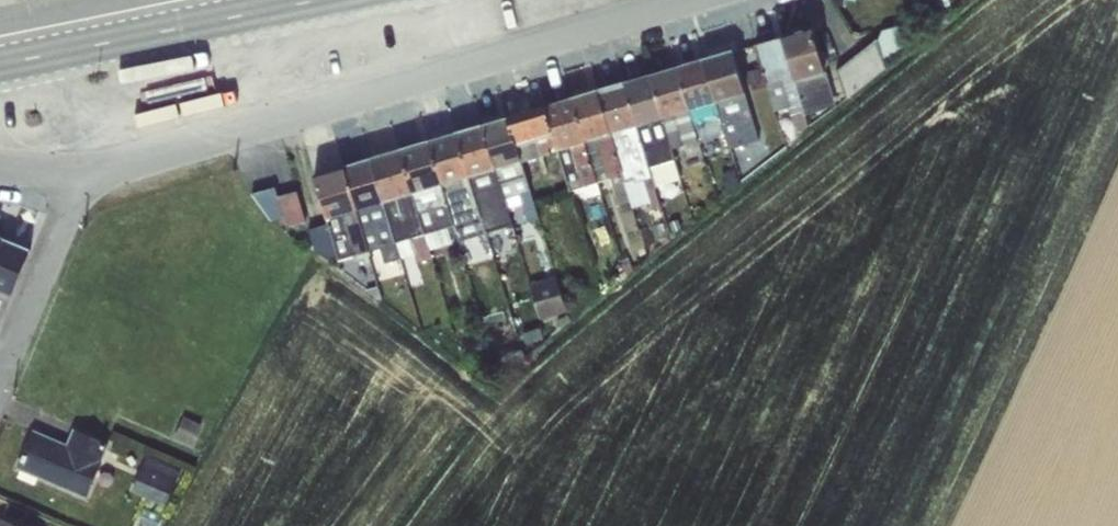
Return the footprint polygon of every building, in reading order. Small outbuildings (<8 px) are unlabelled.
[(782,35),(804,115),(834,104),(813,25),(782,35)] [(804,115),(782,35),(756,44),(775,111),(787,108),(792,118),(804,115)] [(835,66),(852,92),(893,64),(876,39),(835,66)] [(733,50),(703,59),(723,131),(729,150),(760,138),(733,50)] [(703,59),(678,66),(699,140),(723,131),(703,59)] [(678,66),(650,74),(672,148),(682,143),(688,158),(702,153),(699,140),(678,66)] [(650,74),(623,82),(655,187),(682,176),(672,148),(650,74)] [(623,82),(597,90),(631,200),(633,210),(660,204),(655,187),(623,82)] [(597,90),(572,98),(597,182),(609,179),(618,205),(631,200),(597,90)] [(572,98),(542,107),(550,136),(569,191),(580,187),(585,200),(601,194),(597,182),(572,98)] [(542,107),(509,117),(517,144),(550,136),(542,107)] [(509,117),(481,125),(507,207),(520,202),(527,224),(540,218),(517,144),(509,117)] [(481,125),(455,133),(487,232),(494,227),(499,237),(514,232),(507,207),(481,125)] [(455,133),(429,141),(454,225),(460,240),(487,232),(455,133)] [(429,141),(398,150),(431,259),(446,254),(438,230),(454,225),(429,141)] [(398,150),(370,159),(397,255),(404,272),(420,268),(417,262),(431,259),(398,150)] [(370,159),(344,166),(365,243),(378,240),(385,258),(397,255),(370,159)] [(369,251),(365,243),(344,166),(313,175),(327,223),(307,229),(315,252),(327,259),(337,256),(340,260),(369,251)] [(270,220),(287,213),(292,225),(319,215),(303,174),(258,191),(270,220)] [(4,237),(0,248),(0,320),(32,248),(4,237)] [(531,278),(538,315),(568,310),(561,272),(531,278)] [(86,498),(110,443),(74,427),(66,443),(33,429),(16,468),(86,498)] [(148,452),(136,489),(172,500),(184,463),(148,452)]
